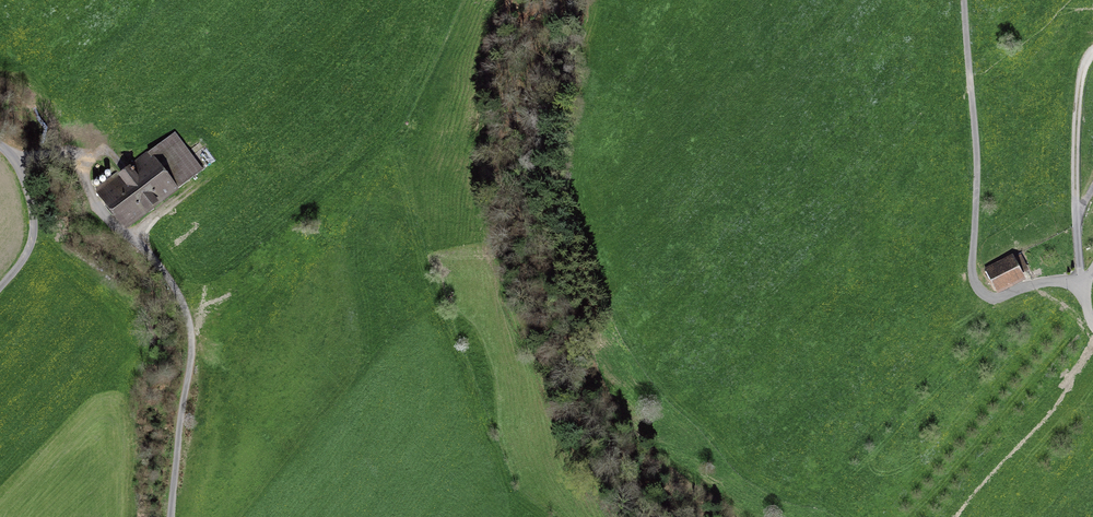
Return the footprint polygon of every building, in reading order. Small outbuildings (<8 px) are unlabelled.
[(103,191),(132,226),(204,170),(175,134),(103,191)] [(1021,251),(988,266),(998,288),(1031,274),(1021,251)]
